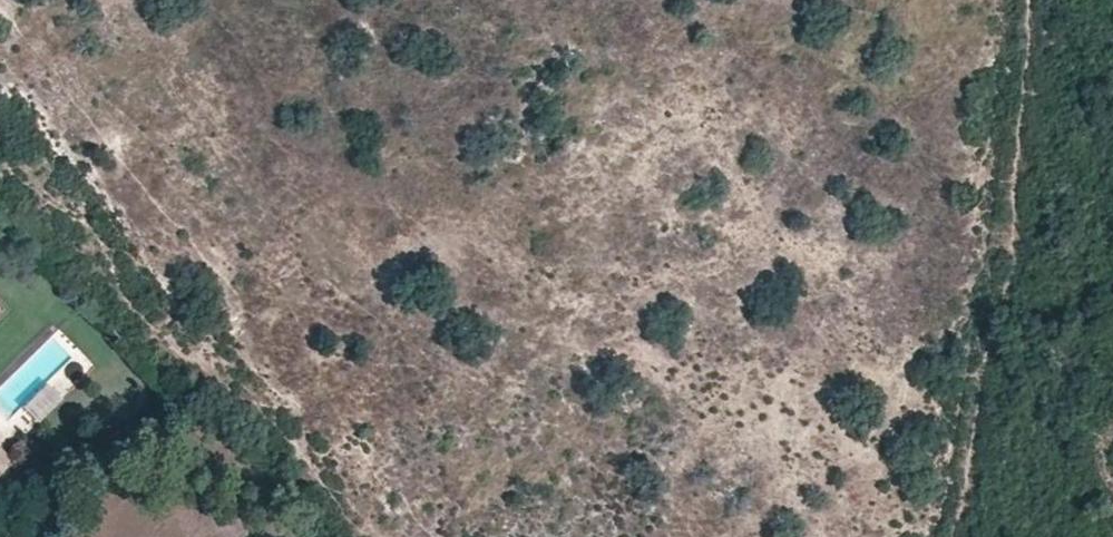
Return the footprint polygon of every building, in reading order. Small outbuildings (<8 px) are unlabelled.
[(6,474),(14,466),(0,452),(0,480),(6,474)]
